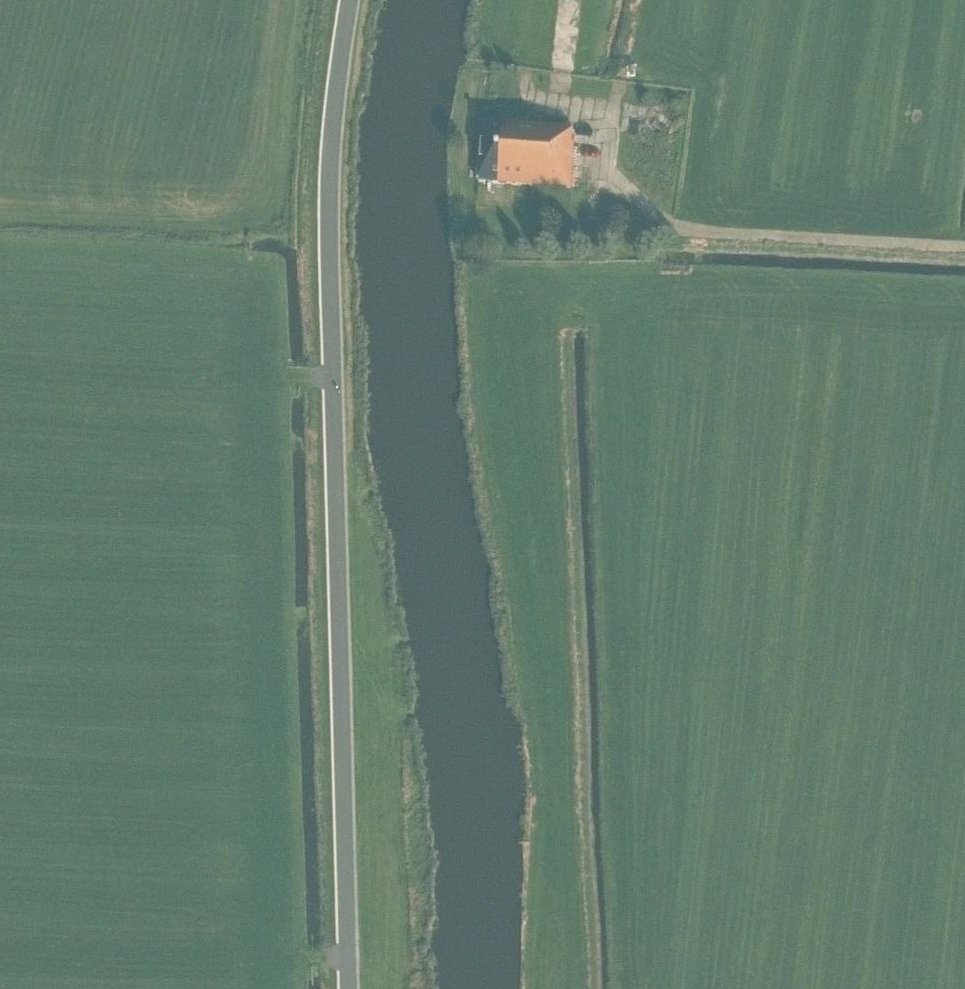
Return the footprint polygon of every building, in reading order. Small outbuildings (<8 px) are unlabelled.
[(478,182),(571,189),(574,145),(572,145),(573,129),(510,124),(510,126),(483,124),(478,182)]
